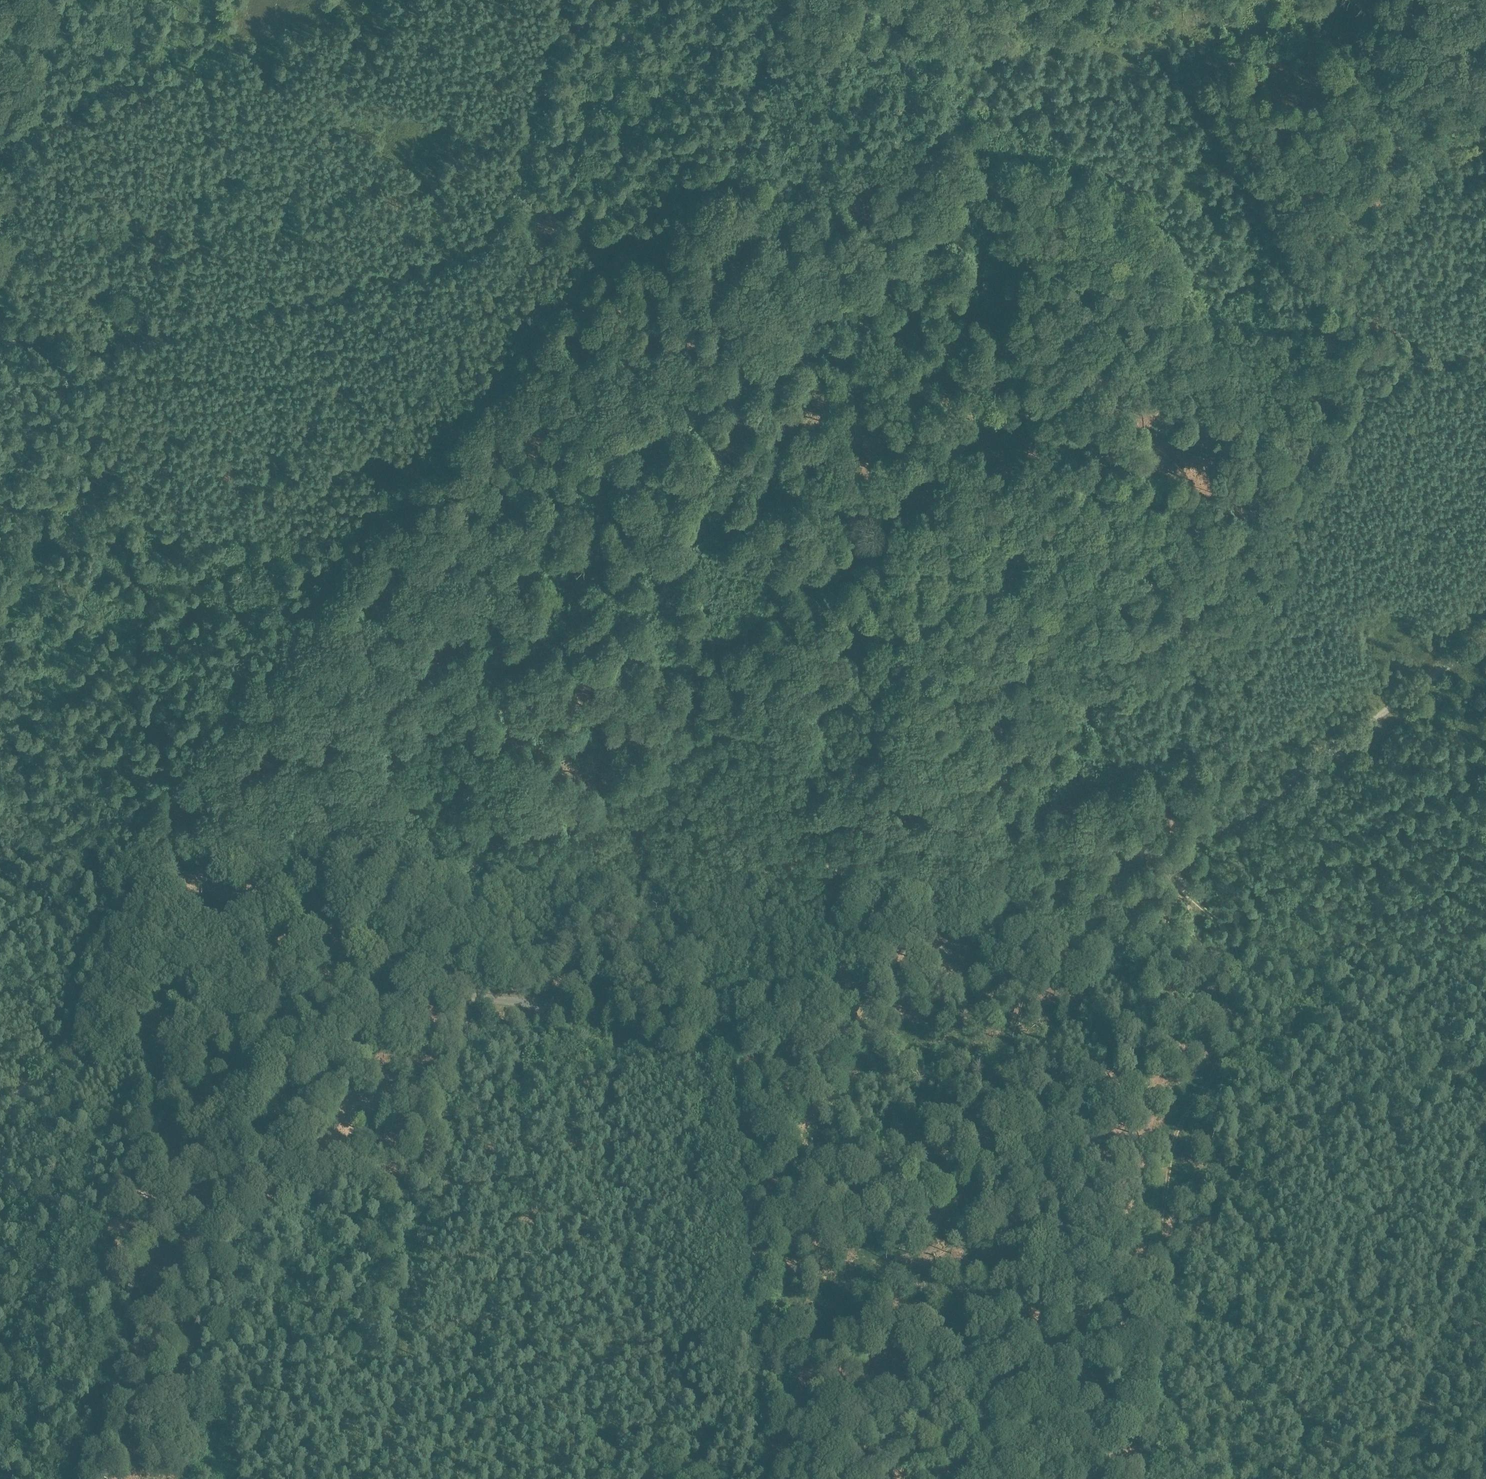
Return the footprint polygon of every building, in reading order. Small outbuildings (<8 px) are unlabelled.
[(1371,729),(1385,720),(1381,714),(1367,723),(1371,729)]
